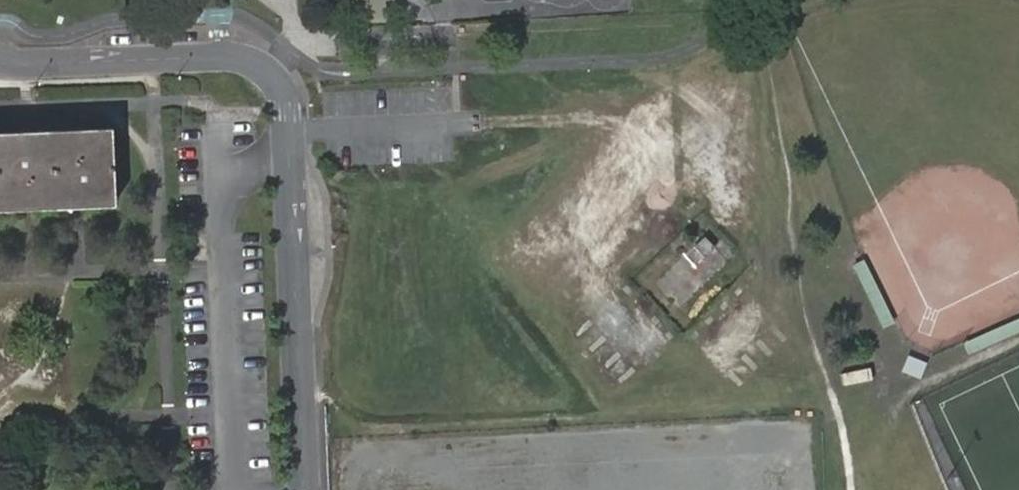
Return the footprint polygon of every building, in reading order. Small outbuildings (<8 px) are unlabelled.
[(28,209),(75,206),(109,205),(107,126),(0,131),(0,210),(28,209)] [(691,247),(701,257),(712,247),(703,237),(691,247)] [(864,259),(852,265),(882,328),(894,322),(864,259)] [(968,353),(1018,330),(1018,317),(963,342),(968,353)] [(908,354),(900,371),(919,379),(926,363),(908,354)]
